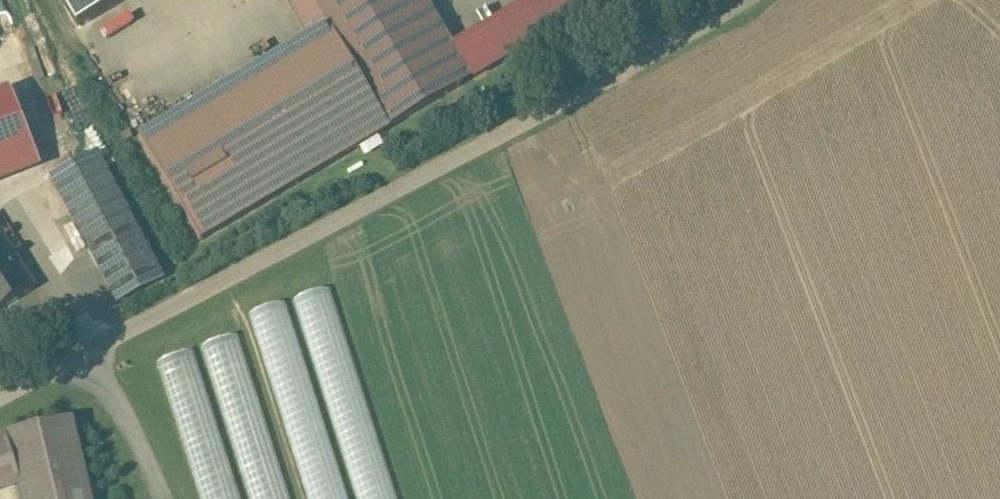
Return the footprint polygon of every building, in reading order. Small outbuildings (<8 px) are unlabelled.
[(74,41),(145,0),(50,0),(74,41)] [(313,0),(284,0),(307,38),(328,26),(313,0)] [(408,0),(313,0),(328,26),(390,129),(391,129),(460,87),(408,0)] [(485,36),(501,63),(595,7),(591,0),(544,0),(485,36)] [(307,38),(139,139),(200,243),(391,129),(390,129),(328,26),(307,38)] [(0,122),(0,178),(20,170),(1,122),(0,122)] [(97,156),(51,180),(89,251),(134,228),(97,156)] [(134,228),(89,251),(117,305),(163,281),(134,228)] [(35,290),(0,233),(0,312),(35,290)] [(299,296),(335,437),(349,433),(350,438),(363,434),(367,450),(379,447),(337,286),(299,296)] [(253,310),(306,497),(319,494),(316,484),(326,481),(330,495),(333,494),(334,498),(345,498),(289,300),(253,310)] [(209,343),(252,498),(275,498),(287,496),(242,334),(209,343)] [(165,358),(206,498),(244,498),(200,348),(165,358)] [(8,439),(19,486),(20,487),(22,498),(89,498),(71,424),(8,439)] [(0,442),(0,493),(20,487),(19,486),(8,439),(0,442)]
